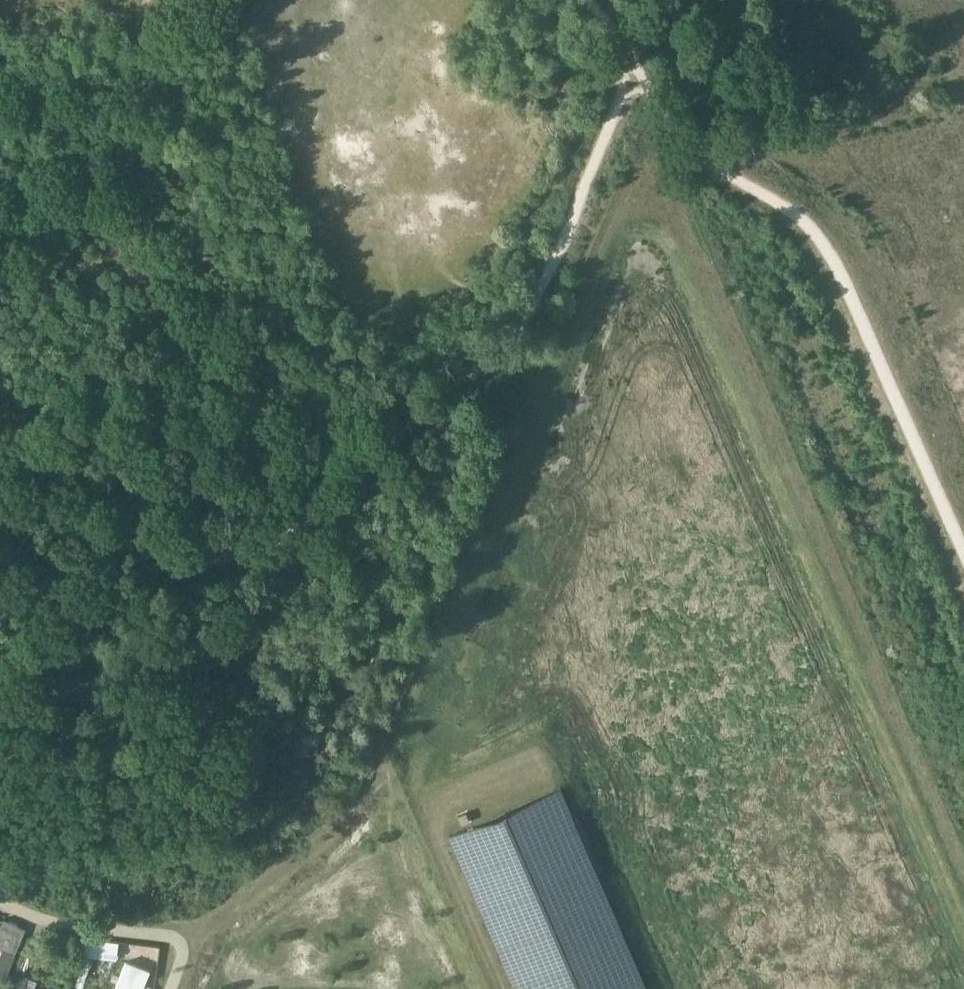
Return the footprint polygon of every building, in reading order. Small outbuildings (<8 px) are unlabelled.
[(450,837),(516,988),(650,988),(563,788),(450,837)] [(1,969),(7,971),(13,955),(18,944),(23,933),(25,927),(3,918),(3,919),(0,926),(0,949),(2,950),(0,956),(0,971),(1,969)] [(115,988),(141,988),(149,970),(127,960),(115,988)] [(22,988),(26,977),(15,972),(9,988),(11,988),(25,988),(22,988)]
